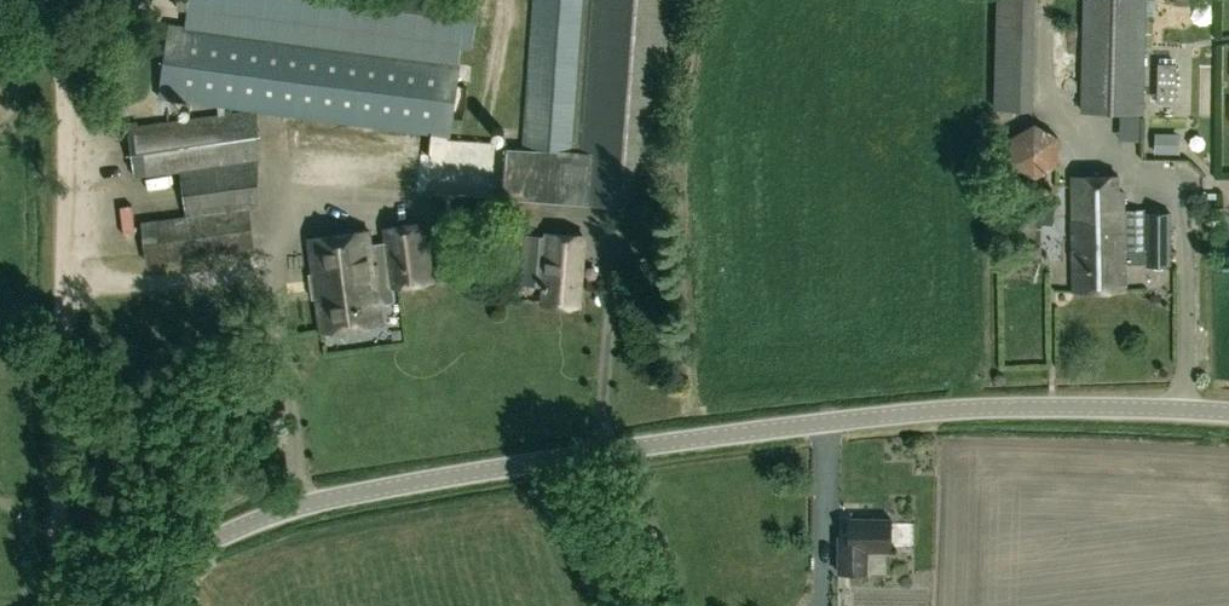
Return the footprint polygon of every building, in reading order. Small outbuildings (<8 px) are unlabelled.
[(186,10),(449,45),(450,44),(472,46),(479,0),(188,0),(186,10)] [(503,198),(555,201),(654,208),(671,0),(584,0),(573,150),(524,148),(507,147),(503,198)] [(524,148),(573,150),(584,0),(535,0),(524,148)] [(1038,102),(1042,0),(1004,0),(1000,101),(1038,102)] [(1079,111),(1142,113),(1145,0),(1082,0),(1079,111)] [(247,109),(257,110),(450,137),(460,61),(168,22),(158,97),(247,109)] [(1157,62),(1157,101),(1176,101),(1176,62),(1157,62)] [(136,121),(126,123),(134,175),(179,169),(185,213),(185,216),(249,208),(258,208),(257,110),(247,109),(137,126),(136,121)] [(1058,127),(1035,136),(1045,163),(1068,155),(1058,127)] [(1118,176),(1072,177),(1073,289),(1125,289),(1124,264),(1147,264),(1147,267),(1171,266),(1170,212),(1158,212),(1158,206),(1146,207),(1146,209),(1123,209),(1123,192),(1118,191),(1118,176)] [(1025,222),(1037,222),(1038,208),(1026,207),(1025,222)] [(146,263),(255,248),(249,208),(185,216),(185,213),(139,219),(146,263)] [(385,260),(389,286),(389,287),(435,281),(430,244),(428,221),(380,226),(385,260)] [(381,320),(377,287),(373,262),(370,233),(309,241),(321,328),(381,320)] [(578,292),(582,238),(548,235),(543,300),(566,302),(567,291),(578,292)] [(848,535),(837,535),(837,571),(866,572),(866,551),(890,551),(891,518),(849,517),(848,535)]
